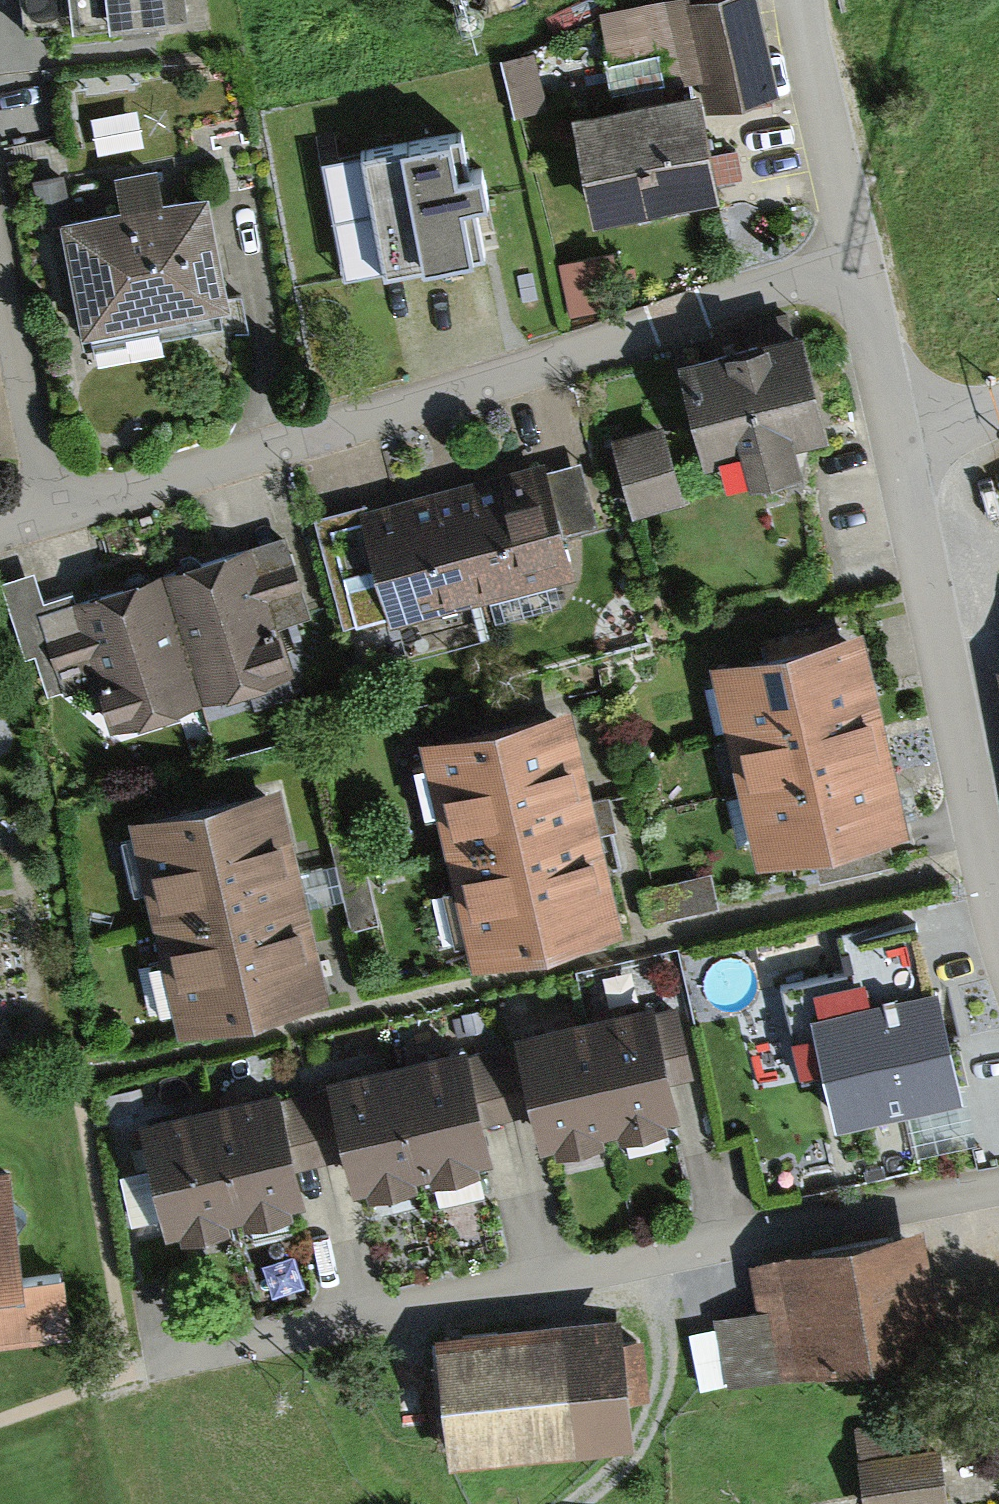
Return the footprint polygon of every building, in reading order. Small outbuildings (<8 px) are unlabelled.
[(183,0),(19,0),(23,35),(72,29),(74,39),(140,31),(186,25),(183,0)] [(574,104),(598,213),(663,199),(721,187),(703,103),(778,87),(759,0),(628,0),(599,6),(614,75),(664,64),(668,84),(574,104)] [(534,49),(503,56),(515,113),(546,106),(534,49)] [(138,112),(97,120),(104,153),(144,145),(138,112)] [(350,278),(489,250),(481,207),(478,196),(491,193),(486,166),(456,171),(449,133),(326,157),(350,278)] [(230,308),(208,196),(164,204),(158,175),(117,183),(123,212),(71,222),(64,184),(31,190),(40,235),(64,230),(84,336),(230,308)] [(615,248),(559,260),(570,310),(606,303),(601,280),(621,276),(615,248)] [(803,315),(677,350),(707,455),(741,445),(750,475),(778,467),(807,459),(800,437),(835,427),(803,315)] [(665,419),(612,432),(632,514),(685,501),(665,419)] [(366,501),(315,515),(345,626),(388,614),(391,624),(577,574),(566,534),(599,525),(580,457),(513,476),(511,468),(484,475),(422,492),(368,506),(366,501)] [(164,569),(203,699),(293,672),(278,621),(307,612),(283,533),(164,569)] [(164,569),(78,594),(75,586),(45,596),(36,565),(0,576),(0,582),(23,655),(35,652),(48,694),(95,679),(110,728),(203,699),(164,569)] [(862,629),(711,665),(759,869),(814,856),(822,889),(898,871),(890,840),(911,835),(862,629)] [(421,744),(475,970),(627,935),(601,824),(573,708),(421,744)] [(281,788),(130,824),(181,1036),(331,999),(308,899),(281,788)] [(357,823),(330,830),(354,925),(381,918),(357,823)] [(847,980),(780,995),(791,1047),(811,1042),(832,1137),(964,1107),(938,988),(927,990),(913,926),(839,943),(847,980)] [(653,1010),(513,1041),(514,1047),(531,1118),(539,1159),(555,1156),(557,1164),(606,1154),(603,1143),(618,1140),(620,1150),(671,1138),(669,1130),(680,1128),(670,1087),(655,1015),(653,1010)] [(680,1010),(655,1015),(670,1087),(695,1081),(680,1010)] [(531,1118),(514,1047),(466,1058),(484,1129),(531,1118)] [(464,1050),(321,1085),(322,1091),(340,1162),(351,1201),(368,1197),(370,1206),(417,1194),(415,1186),(431,1182),(433,1191),(480,1179),(478,1173),(494,1169),(484,1129),(466,1058),(464,1050)] [(322,1091),(279,1102),(296,1173),(340,1162),(322,1091)] [(277,1096),(135,1129),(162,1245),(181,1240),(183,1250),(230,1239),(228,1231),(245,1226),(247,1236),(294,1225),(292,1216),(305,1212),(296,1173),(279,1102),(277,1096)] [(72,1342),(65,1281),(26,1286),(13,1176),(0,1178),(0,1350),(72,1342)] [(920,1228),(747,1264),(755,1302),(716,1310),(730,1380),(943,1336),(920,1228)] [(608,1314),(408,1333),(420,1451),(619,1432),(608,1314)] [(854,1426),(865,1503),(939,1503),(950,1502),(940,1440),(929,1442),(925,1415),(854,1426)]
